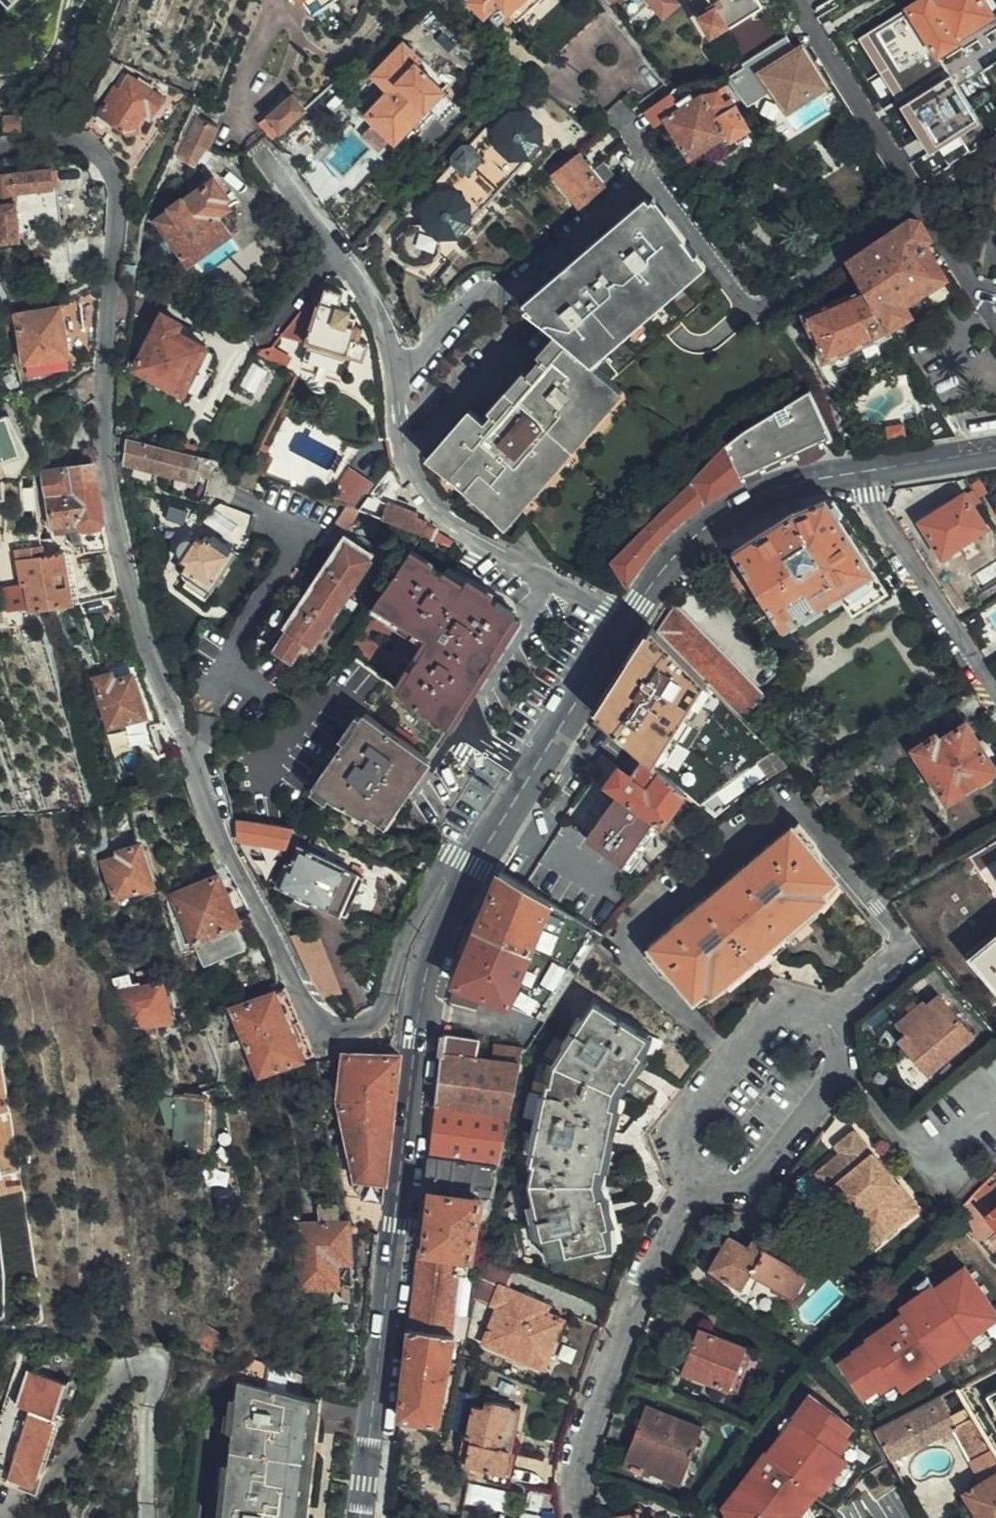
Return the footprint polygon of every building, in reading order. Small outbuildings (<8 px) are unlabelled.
[(334,0),(302,0),(313,14),(334,0)] [(471,1),(486,15),(497,5),(506,16),(510,13),(520,22),(522,21),(524,23),(548,0),(472,0),(471,1)] [(639,40),(680,4),(677,0),(608,0),(639,40)] [(754,0),(694,0),(703,15),(699,17),(711,34),(729,23),(730,25),(759,8),(754,0)] [(985,0),(936,0),(934,1),(933,0),(919,0),(905,9),(938,57),(962,42),(960,39),(995,18),(985,0)] [(795,54),(785,39),(725,77),(734,92),(761,75),(787,112),(827,88),(801,50),(795,54)] [(396,145),(444,92),(413,63),(417,58),(402,46),(372,79),(388,94),(366,119),(396,145)] [(162,101),(130,80),(121,94),(116,90),(90,133),(105,142),(115,127),(126,135),(138,130),(145,119),(150,122),(162,101)] [(679,88),(669,95),(676,104),(689,96),(692,101),(693,100),(686,88),(679,88)] [(676,104),(669,95),(643,113),(653,128),(663,121),(688,160),(725,136),(729,142),(749,129),(729,98),(724,101),(716,90),(700,95),(693,100),(692,101),(689,96),(676,104)] [(924,109),(914,92),(893,104),(927,157),(974,127),(951,91),(924,109)] [(436,120),(453,101),(444,92),(396,145),(401,150),(429,127),(436,120)] [(272,142),(307,109),(295,95),(260,127),(272,142)] [(459,107),(453,101),(436,120),(443,126),(459,107)] [(540,145),(539,125),(527,114),(510,115),(497,127),(498,136),(491,136),(478,150),(478,165),(472,171),(457,172),(446,186),(446,194),(437,195),(426,208),(426,224),(409,226),(398,238),(398,256),(413,268),(430,267),(441,254),(441,237),(457,236),(469,224),(469,207),(485,206),(484,192),(499,175),(513,174),(512,159),(528,158),(540,145)] [(2,135),(22,132),(20,115),(1,117),(2,135)] [(205,148),(209,150),(218,131),(194,120),(185,139),(205,148)] [(197,168),(205,148),(185,139),(176,158),(197,168)] [(466,168),(473,160),(466,153),(459,161),(466,168)] [(581,208),(605,188),(578,155),(554,174),(581,208)] [(52,174),(0,180),(0,231),(2,246),(45,242),(43,233),(62,232),(60,194),(54,195),(52,174)] [(227,199),(214,180),(183,203),(181,201),(168,209),(170,212),(156,222),(187,266),(229,236),(216,218),(229,209),(223,201),(227,199)] [(524,310),(544,326),(558,338),(602,373),(610,380),(720,287),(692,253),(653,200),(524,310)] [(924,245),(930,241),(918,223),(907,222),(846,264),(854,277),(864,293),(889,331),(912,315),(906,305),(945,279),(924,245)] [(846,264),(824,279),(833,291),(854,277),(846,264)] [(176,290),(136,268),(132,317),(154,330),(133,369),(182,398),(208,350),(180,333),(183,327),(162,315),(176,290)] [(346,296),(328,290),(323,304),(321,303),(301,358),(347,374),(352,359),(364,363),(369,347),(360,344),(364,332),(359,330),(359,329),(355,328),(357,321),(351,318),(352,314),(341,310),(346,296)] [(8,312),(26,307),(25,293),(2,295),(8,312)] [(822,362),(891,335),(889,331),(864,293),(804,317),(822,362)] [(17,318),(20,332),(26,365),(97,353),(101,303),(17,318)] [(310,315),(302,312),(284,335),(283,336),(302,341),(310,315)] [(3,320),(6,335),(20,332),(17,318),(3,320)] [(602,373),(558,338),(484,422),(470,410),(433,451),(461,475),(457,481),(486,507),(491,502),(512,520),(624,392),(610,380),(602,373)] [(290,354),(272,346),(260,354),(283,367),(290,354)] [(610,561),(627,587),(638,572),(655,550),(673,531),(693,514),(710,501),(741,483),(763,476),(763,472),(794,458),(800,464),(813,461),(827,453),(824,444),(832,440),(808,391),(733,440),(610,561)] [(1,483),(3,483),(11,481),(6,466),(27,461),(7,421),(0,423),(0,483),(1,483)] [(346,447),(312,429),(308,436),(342,454),(346,447)] [(130,442),(125,465),(193,481),(195,474),(207,478),(211,461),(130,442)] [(269,449),(263,445),(260,453),(251,473),(265,478),(272,461),(265,457),(269,449)] [(332,474),(314,465),(305,481),(320,490),(327,477),(329,479),(332,474)] [(95,467),(57,472),(42,474),(52,529),(58,534),(71,532),(77,549),(83,549),(85,555),(109,552),(95,467)] [(358,512),(372,488),(348,470),(340,484),(342,485),(332,501),(358,512)] [(979,479),(968,480),(978,499),(987,496),(979,479)] [(375,489),(359,512),(381,520),(389,500),(375,489)] [(982,510),(971,493),(963,498),(974,515),(982,510)] [(148,513),(149,500),(137,498),(135,511),(148,513)] [(974,515),(963,498),(922,524),(942,557),(956,548),(961,552),(971,546),(971,539),(984,530),(974,515)] [(430,540),(433,532),(423,528),(425,523),(415,519),(416,515),(408,512),(409,507),(389,500),(381,520),(430,540)] [(787,516),(735,550),(734,551),(784,629),(837,597),(850,618),(886,595),(878,582),(892,572),(850,509),(823,501),(814,506),(787,516)] [(451,548),(454,540),(433,532),(430,540),(451,548)] [(202,597),(232,553),(212,540),(210,543),(204,540),(202,544),(195,541),(193,544),(190,543),(185,543),(181,545),(179,548),(178,552),(177,556),(179,560),(187,568),(184,573),(188,577),(183,584),(202,597)] [(372,560),(345,541),(273,649),(292,662),(305,644),(314,649),(372,560)] [(8,629),(38,620),(40,619),(38,610),(72,606),(64,555),(44,557),(42,548),(16,552),(21,587),(25,586),(28,608),(7,612),(8,629)] [(411,556),(371,616),(423,652),(397,692),(446,726),(495,654),(492,652),(515,617),(466,584),(462,588),(411,556)] [(673,607),(655,634),(664,643),(687,620),(673,607)] [(664,643),(675,655),(698,632),(687,620),(664,643)] [(655,634),(651,630),(645,640),(599,716),(659,769),(685,792),(700,806),(725,783),(772,752),(748,729),(740,720),(724,705),(712,693),(708,689),(700,680),(687,667),(675,655),(664,643),(655,634)] [(675,655),(687,667),(710,644),(698,632),(675,655)] [(995,640),(989,633),(980,640),(985,647),(995,640)] [(687,667),(700,680),(723,657),(710,644),(687,667)] [(712,693),(735,669),(723,657),(700,680),(708,689),(712,693)] [(397,692),(350,659),(342,669),(339,668),(324,689),(365,717),(316,786),(334,800),(367,817),(369,814),(382,822),(446,726),(397,692)] [(724,705),(748,682),(735,669),(712,693),(724,705)] [(96,682),(111,728),(144,718),(147,729),(163,725),(142,674),(115,683),(112,677),(96,682)] [(745,715),(762,697),(748,682),(724,705),(740,720),(745,715)] [(994,770),(951,702),(847,770),(857,786),(913,750),(946,801),(994,770)] [(754,724),(745,715),(740,720),(748,729),(754,724)] [(115,756),(147,744),(141,725),(108,736),(115,756)] [(590,839),(622,863),(652,820),(661,826),(685,792),(659,769),(645,788),(620,770),(608,786),(619,795),(590,839)] [(292,829),(237,823),(238,842),(285,849),(292,829)] [(836,882),(793,828),(649,950),(693,1001),(704,992),(706,994),(826,893),(824,891),(836,882)] [(971,858),(981,874),(995,864),(995,842),(971,858)] [(430,861),(437,847),(436,847),(423,846),(418,859),(430,861)] [(102,865),(116,901),(155,888),(141,847),(118,855),(120,859),(102,865)] [(361,879),(298,848),(287,867),(285,866),(276,888),(344,917),(361,879)] [(481,995),(511,1006),(552,904),(502,875),(497,881),(455,985),(451,1003),(477,1009),(481,995)] [(239,927),(217,880),(175,898),(205,966),(243,950),(235,929),(239,927)] [(120,913),(116,901),(108,904),(111,916),(120,913)] [(549,1020),(593,951),(604,935),(552,904),(511,1006),(549,1020)] [(310,985),(313,988),(334,981),(316,930),(289,939),(310,985)] [(973,958),(995,986),(995,938),(973,958)] [(131,1032),(176,1023),(165,981),(135,989),(131,976),(114,981),(131,1032)] [(213,999),(220,995),(213,984),(207,987),(213,999)] [(303,1059),(311,1055),(285,994),(276,998),(275,994),(234,1011),(261,1078),(304,1060),(303,1059)] [(924,1055),(935,1069),(971,1039),(938,998),(924,1010),(922,1007),(897,1027),(906,1039),(901,1043),(916,1061),(924,1055)] [(605,1247),(603,1230),(597,1185),(608,1135),(615,1098),(646,1039),(594,1008),(558,1067),(553,1087),(549,1086),(533,1165),(536,1165),(532,1183),(551,1259),(605,1247)] [(521,1067),(521,1061),(522,1047),(494,1045),(492,1061),(476,1059),(478,1040),(445,1036),(431,1159),(498,1167),(521,1067)] [(928,1075),(935,1069),(924,1055),(916,1061),(928,1075)] [(389,1187),(405,1057),(346,1058),(341,1092),(357,1184),(359,1184),(385,1186),(389,1187)] [(174,1141),(205,1151),(207,1151),(209,1098),(176,1096),(175,1100),(162,1099),(168,1129),(176,1129),(174,1141)] [(862,1135),(814,1173),(874,1249),(922,1211),(862,1135)] [(420,1253),(413,1332),(454,1337),(468,1339),(471,1320),(456,1318),(460,1276),(468,1277),(482,1198),(491,1199),(498,1167),(431,1159),(427,1193),(431,1194),(426,1253),(420,1253)] [(383,1204),(385,1186),(359,1184),(362,1203),(383,1204)] [(340,1206),(319,1207),(319,1221),(293,1222),(296,1292),(339,1290),(340,1266),(353,1264),(352,1221),(340,1220),(340,1206)] [(987,1214),(995,1224),(995,1206),(987,1214)] [(744,1249),(728,1239),(709,1271),(740,1289),(748,1276),(789,1299),(804,1274),(750,1240),(744,1249)] [(509,1292),(517,1271),(481,1256),(477,1279),(500,1288),(493,1308),(499,1310),(485,1345),(545,1368),(563,1321),(545,1314),(548,1307),(509,1292)] [(968,1273),(839,1361),(867,1402),(995,1314),(968,1273)] [(409,1373),(403,1422),(414,1423),(439,1426),(454,1337),(413,1332),(409,1373)] [(681,1374),(727,1390),(741,1349),(698,1332),(681,1374)] [(741,1349),(727,1390),(735,1393),(750,1352),(741,1349)] [(958,1388),(995,1452),(995,1368),(958,1388)] [(41,1483),(69,1386),(17,1372),(0,1427),(0,1472),(41,1483)] [(311,1396),(241,1382),(227,1517),(299,1517),(311,1396)] [(894,1462),(941,1436),(955,1428),(959,1435),(975,1465),(995,1453),(995,1452),(958,1388),(889,1424),(876,1431),(894,1462)] [(797,1501),(854,1427),(808,1392),(723,1504),(729,1517),(805,1517),(797,1501)] [(468,1465),(501,1472),(505,1447),(499,1446),(506,1406),(489,1402),(487,1408),(477,1407),(469,1434),(471,1434),(467,1454),(471,1455),(468,1465)] [(499,1446),(505,1447),(516,1449),(523,1410),(506,1406),(499,1446)] [(684,1481),(702,1429),(646,1409),(626,1468),(651,1476),(649,1482),(664,1487),(668,1483),(684,1481)] [(955,1428),(941,1436),(944,1444),(959,1435),(955,1428)] [(983,1481),(992,1476),(989,1469),(995,1465),(995,1453),(975,1465),(983,1481)] [(989,1469),(992,1476),(983,1481),(965,1493),(978,1513),(969,1517),(995,1517),(995,1465),(989,1469)] [(504,1506),(507,1490),(471,1483),(468,1499),(504,1506)]
